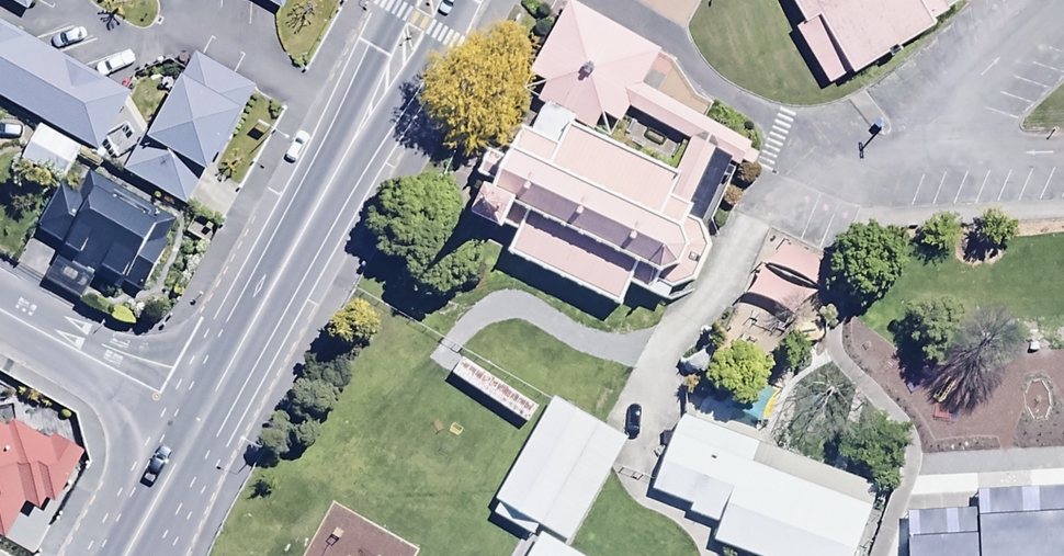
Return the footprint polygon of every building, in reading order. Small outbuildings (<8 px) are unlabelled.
[(579,0),(571,0),(532,75),(580,100),(556,147),(521,130),(464,240),(615,318),(626,297),(663,317),(755,141),(645,84),(665,44),(579,0)] [(825,93),(948,27),(974,0),(787,0),(802,28),(792,36),(825,93)] [(0,22),(0,95),(101,150),(132,92),(0,22)] [(259,87),(201,56),(154,144),(212,175),(259,87)] [(82,144),(40,122),(21,158),(63,180),(82,144)] [(178,220),(89,171),(78,192),(62,183),(36,231),(63,246),(58,255),(78,266),(68,284),(80,291),(89,274),(117,289),(122,279),(140,288),(178,220)] [(718,366),(704,392),(762,423),(776,397),(718,366)] [(629,431),(559,393),(500,500),(571,538),(629,431)] [(765,555),(863,555),(889,485),(685,411),(655,494),(723,519),(716,538),(765,555)] [(71,464),(79,450),(47,432),(44,438),(9,419),(4,428),(0,426),(0,538),(32,555),(80,469),(71,464)] [(906,509),(907,555),(1063,555),(1063,505),(906,509)] [(539,528),(524,555),(591,555),(539,528)]
